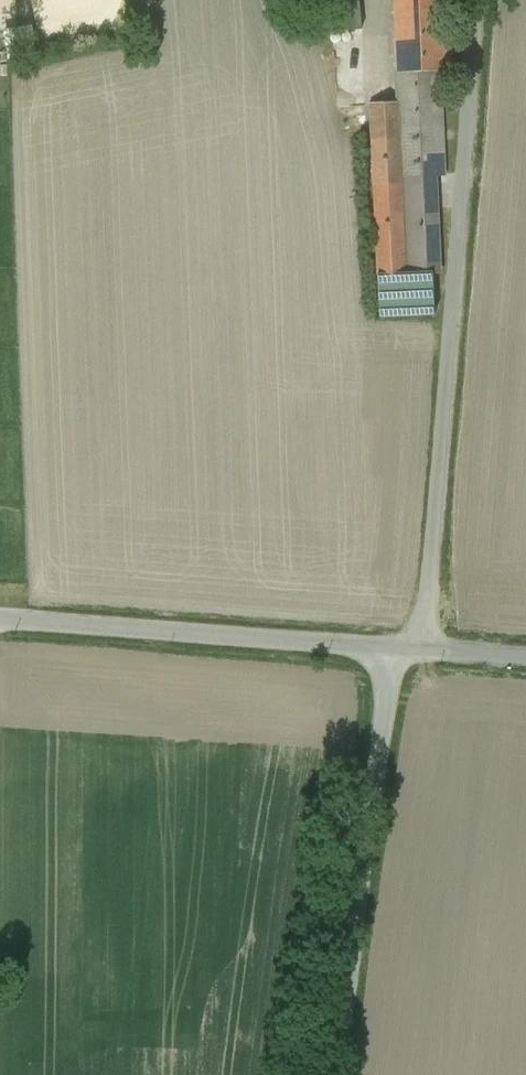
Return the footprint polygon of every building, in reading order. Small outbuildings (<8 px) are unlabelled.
[(332,30),(362,27),(360,0),(329,0),(332,30)] [(398,71),(398,72),(440,70),(451,70),(448,0),(395,0),(398,71)] [(440,70),(398,72),(398,71),(397,71),(399,104),(400,104),(403,175),(436,174),(445,173),(440,70)] [(399,104),(372,105),(379,273),(408,272),(403,175),(400,104),(399,104)] [(436,174),(403,175),(408,272),(440,271),(436,174)]
